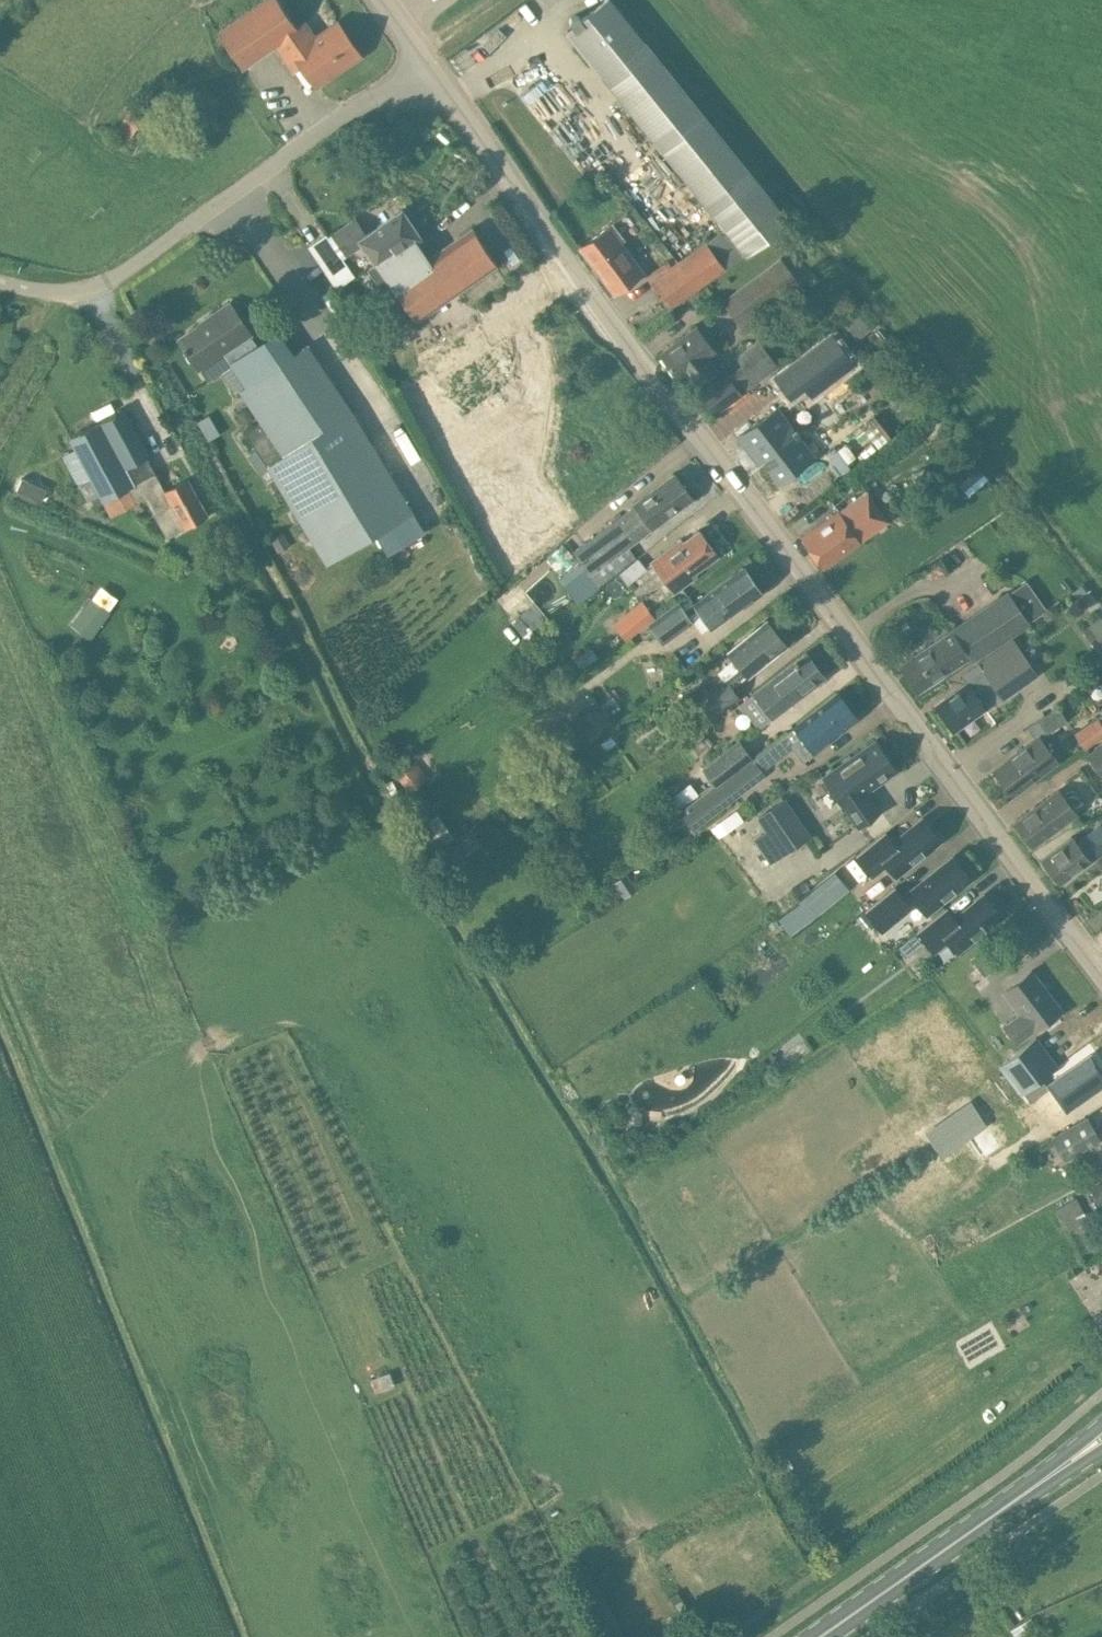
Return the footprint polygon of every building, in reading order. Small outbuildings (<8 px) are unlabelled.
[(279,0),(260,0),(217,31),(242,67),(275,44),(293,70),(301,64),(316,86),(361,55),(336,20),(315,35),(306,22),(298,27),(279,0)] [(611,0),(607,0),(582,20),(581,18),(578,16),(575,17),(573,17),(572,19),(570,21),(570,22),(572,27),(584,43),(578,47),(616,94),(664,154),(696,194),(725,228),(649,282),(669,309),(732,264),(790,222),(706,119),(660,62),(611,0)] [(161,108),(139,95),(108,139),(131,153),(161,108)] [(363,244),(377,264),(416,239),(420,236),(401,210),(366,234),(354,218),(329,235),(327,232),(308,244),(337,288),(355,275),(343,258),(363,244)] [(624,239),(612,224),(580,247),(615,294),(644,271),(622,241),(624,239)] [(428,259),(416,239),(377,264),(369,269),(384,291),(392,285),(416,321),(497,265),(472,229),(428,259)] [(250,334),(229,302),(204,318),(205,320),(177,338),(198,370),(199,369),(207,381),(221,372),(235,392),(239,389),(260,421),(245,432),(268,468),(326,564),(413,511),(350,407),(307,344),(290,355),(277,334),(258,347),(250,334)] [(857,312),(844,323),(857,339),(870,328),(857,312)] [(714,350),(697,327),(660,354),(678,377),(685,371),(696,386),(716,370),(706,356),(714,350)] [(779,366),(759,339),(734,357),(740,366),(728,375),(727,373),(699,394),(714,415),(743,395),(742,393),(779,366)] [(824,339),(766,382),(782,404),(796,394),(802,402),(847,370),(824,339)] [(561,405),(540,374),(497,404),(510,423),(498,432),(515,456),(551,430),(545,420),(549,418),(547,415),(561,405)] [(75,449),(62,456),(78,485),(91,478),(102,500),(129,486),(120,471),(149,455),(124,410),(70,439),(75,449)] [(825,450),(840,473),(893,438),(879,415),(825,450)] [(768,416),(730,443),(750,470),(754,466),(771,489),(804,464),(768,416)] [(155,471),(129,486),(137,502),(144,498),(165,536),(207,514),(188,478),(165,491),(155,471)] [(574,553),(597,583),(635,555),(629,546),(653,528),(653,527),(691,498),(673,474),(635,503),(637,506),(574,553)] [(839,511),(802,537),(822,567),(888,520),(868,491),(839,511)] [(717,555),(698,530),(678,546),(675,541),(649,561),(674,594),(695,578),(692,574),(717,555)] [(289,547),(281,534),(268,541),(276,554),(289,547)] [(637,558),(619,572),(627,582),(646,568),(637,558)] [(761,592),(743,567),(693,603),(710,627),(761,592)] [(1030,623),(1009,592),(901,666),(918,691),(969,656),(973,662),(1030,623)] [(642,601),(625,613),(637,629),(654,617),(642,601)] [(655,618),(648,624),(662,644),(693,622),(678,601),(655,618)] [(101,620),(81,605),(69,622),(89,636),(101,620)] [(1101,650),(1101,616),(1086,628),(1101,650)] [(786,645),(765,620),(727,650),(734,659),(717,671),(722,678),(696,697),(699,701),(686,710),(699,727),(711,719),(712,719),(742,698),(733,686),(748,676),(786,645)] [(1037,673),(1014,638),(961,677),(966,685),(936,706),(953,731),(984,709),(985,711),(1037,673)] [(535,656),(527,646),(519,652),(527,662),(535,656)] [(686,663),(701,657),(696,646),(681,652),(686,663)] [(824,677),(805,652),(752,692),(753,693),(740,704),(758,727),(824,677)] [(794,727),(753,758),(763,770),(793,748),(803,761),(814,753),(857,719),(837,694),(794,727)] [(599,704),(560,732),(574,751),(613,723),(599,704)] [(1035,722),(1043,734),(1066,719),(1058,707),(1035,722)] [(1097,716),(1097,717),(1074,732),(1085,749),(1101,738),(1101,713),(1097,716)] [(1058,760),(1039,736),(994,770),(1012,794),(1058,760)] [(605,750),(614,744),(609,737),(600,743),(605,750)] [(702,767),(714,783),(752,756),(739,739),(702,767)] [(874,740),(822,776),(843,806),(844,805),(857,825),(878,811),(865,791),(895,770),(874,740)] [(1087,754),(1101,777),(1101,744),(1087,754)] [(416,760),(397,774),(409,791),(428,776),(416,760)] [(1063,794),(1059,788),(1014,822),(1033,847),(1078,813),(1076,811),(1080,808),(1083,804),(1084,799),(1077,791),(1072,791),(1067,792),(1063,794)] [(808,835),(783,799),(758,816),(767,829),(755,838),(770,861),(808,835)] [(439,813),(412,831),(426,853),(454,835),(439,813)] [(737,823),(730,813),(716,822),(717,823),(712,827),(718,836),(737,823)] [(887,813),(862,825),(868,836),(893,824),(887,813)] [(895,874),(939,839),(922,818),(893,841),(885,831),(856,854),(872,875),(887,863),(895,874)] [(1043,859),(1060,883),(1090,861),(1089,860),(1101,851),(1101,827),(1101,825),(1077,843),(1073,837),(1043,859)] [(468,852),(456,835),(454,837),(440,846),(452,863),(465,853),(468,852)] [(909,891),(926,912),(969,877),(952,856),(909,891)] [(798,900),(811,917),(848,887),(835,870),(797,899),(798,900)] [(626,875),(615,882),(624,896),(636,889),(626,875)] [(910,907),(902,896),(894,886),(865,910),(881,930),(910,907)] [(957,950),(1000,915),(983,894),(954,917),(946,907),(917,931),(925,941),(933,951),(948,939),(957,950)] [(856,917),(864,927),(872,921),(864,911),(856,917)] [(917,931),(896,947),(904,957),(925,941),(917,931)] [(986,949),(973,958),(986,975),(998,966),(986,949)] [(1061,1010),(1030,970),(1003,991),(1020,1013),(1003,1027),(1015,1042),(1032,1029),(1033,1031),(1061,1010)] [(1037,1038),(1002,1066),(1022,1092),(1057,1064),(1037,1038)] [(1061,1074),(1078,1102),(1101,1087),(1101,1049),(1061,1074)] [(636,1110),(635,1122),(644,1123),(645,1110),(636,1110)] [(1101,1140),(1088,1116),(1050,1137),(1064,1161),(1101,1140)] [(1091,1188),(1101,1208),(1101,1182),(1091,1188)] [(1089,1219),(1076,1197),(1056,1208),(1069,1231),(1089,1219)] [(1010,1630),(1014,1636),(1020,1636),(1036,1628),(1030,1618),(1010,1630)]
